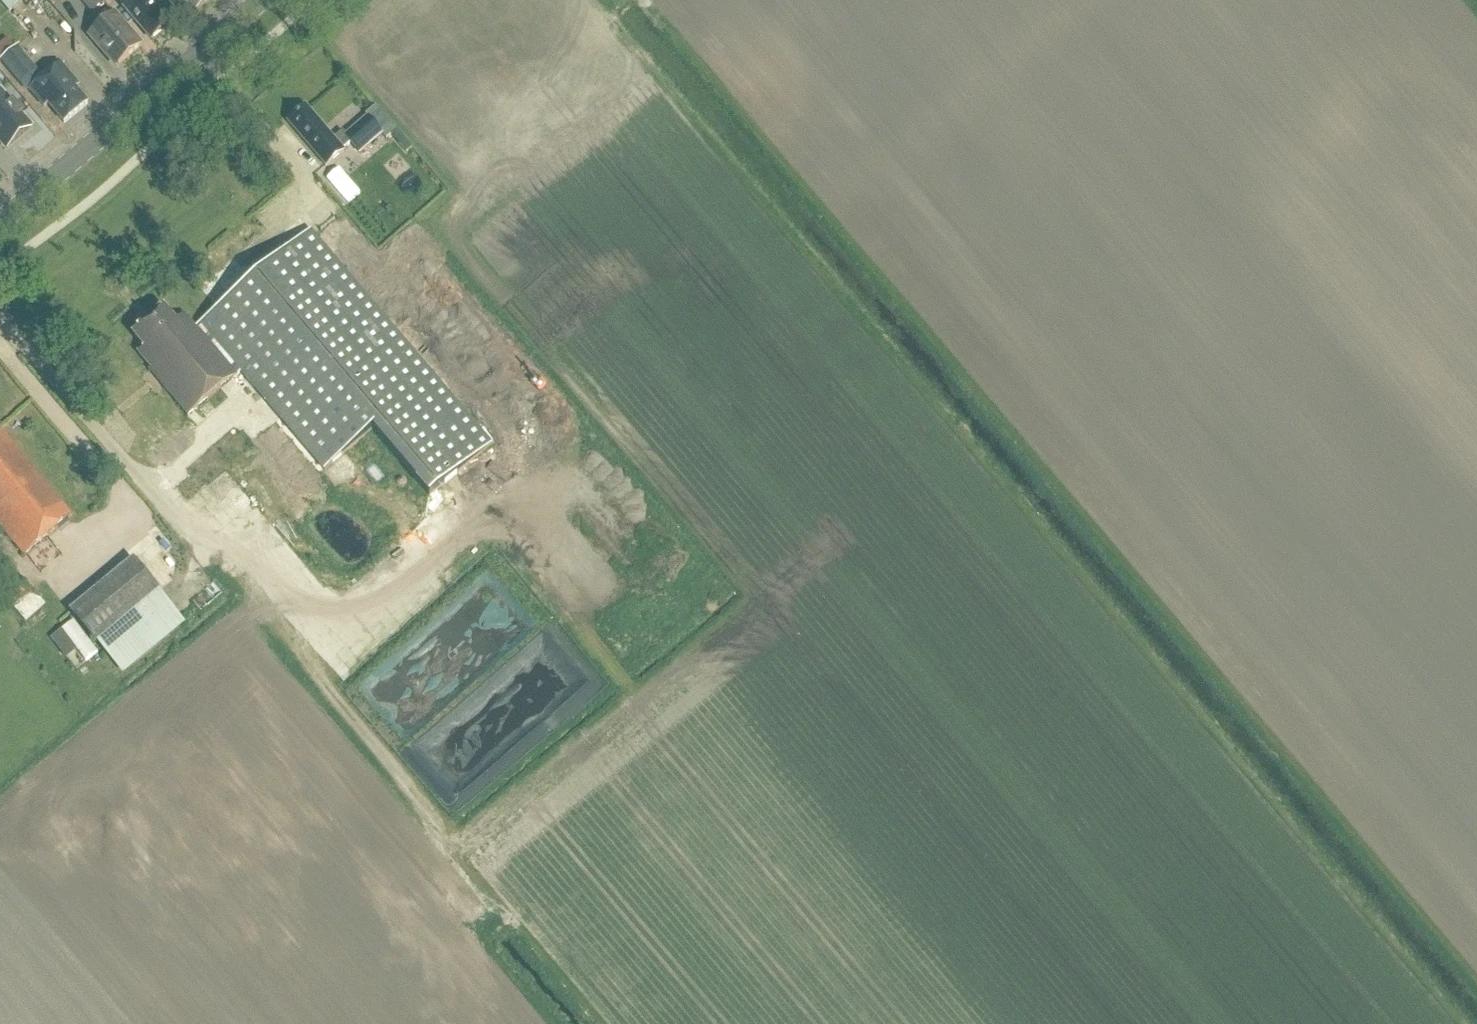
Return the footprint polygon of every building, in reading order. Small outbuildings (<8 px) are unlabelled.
[(8,15),(25,0),(0,0),(0,5),(8,15)] [(90,21),(104,9),(96,0),(73,0),(90,21)] [(152,42),(165,31),(168,31),(177,24),(176,22),(177,20),(159,0),(117,0),(125,9),(124,10),(152,42)] [(194,15),(209,2),(208,0),(182,0),(194,15)] [(118,20),(95,40),(118,67),(142,46),(118,20)] [(16,56),(2,67),(26,95),(30,92),(44,109),(48,106),(64,126),(88,106),(75,91),(78,88),(60,66),(42,81),(32,70),(29,73),(16,56)] [(6,150),(30,129),(20,118),(22,116),(12,104),(10,106),(0,94),(0,143),(6,150)] [(367,120),(346,138),(334,142),(306,109),(289,123),(326,167),(343,153),(341,151),(350,143),(359,154),(380,135),(367,120)] [(196,330),(236,377),(241,374),(324,472),(372,432),(429,499),(492,446),(311,233),(196,330)] [(164,310),(133,336),(145,350),(139,355),(152,370),(150,372),(189,418),(236,377),(196,330),(184,316),(176,324),(164,310)] [(0,432),(0,529),(25,558),(72,518),(0,432)] [(132,562),(71,613),(97,644),(158,593),(132,562)] [(10,585),(0,595),(25,623),(44,606),(20,578),(10,585)] [(72,624),(61,633),(84,663),(96,655),(72,624)]
